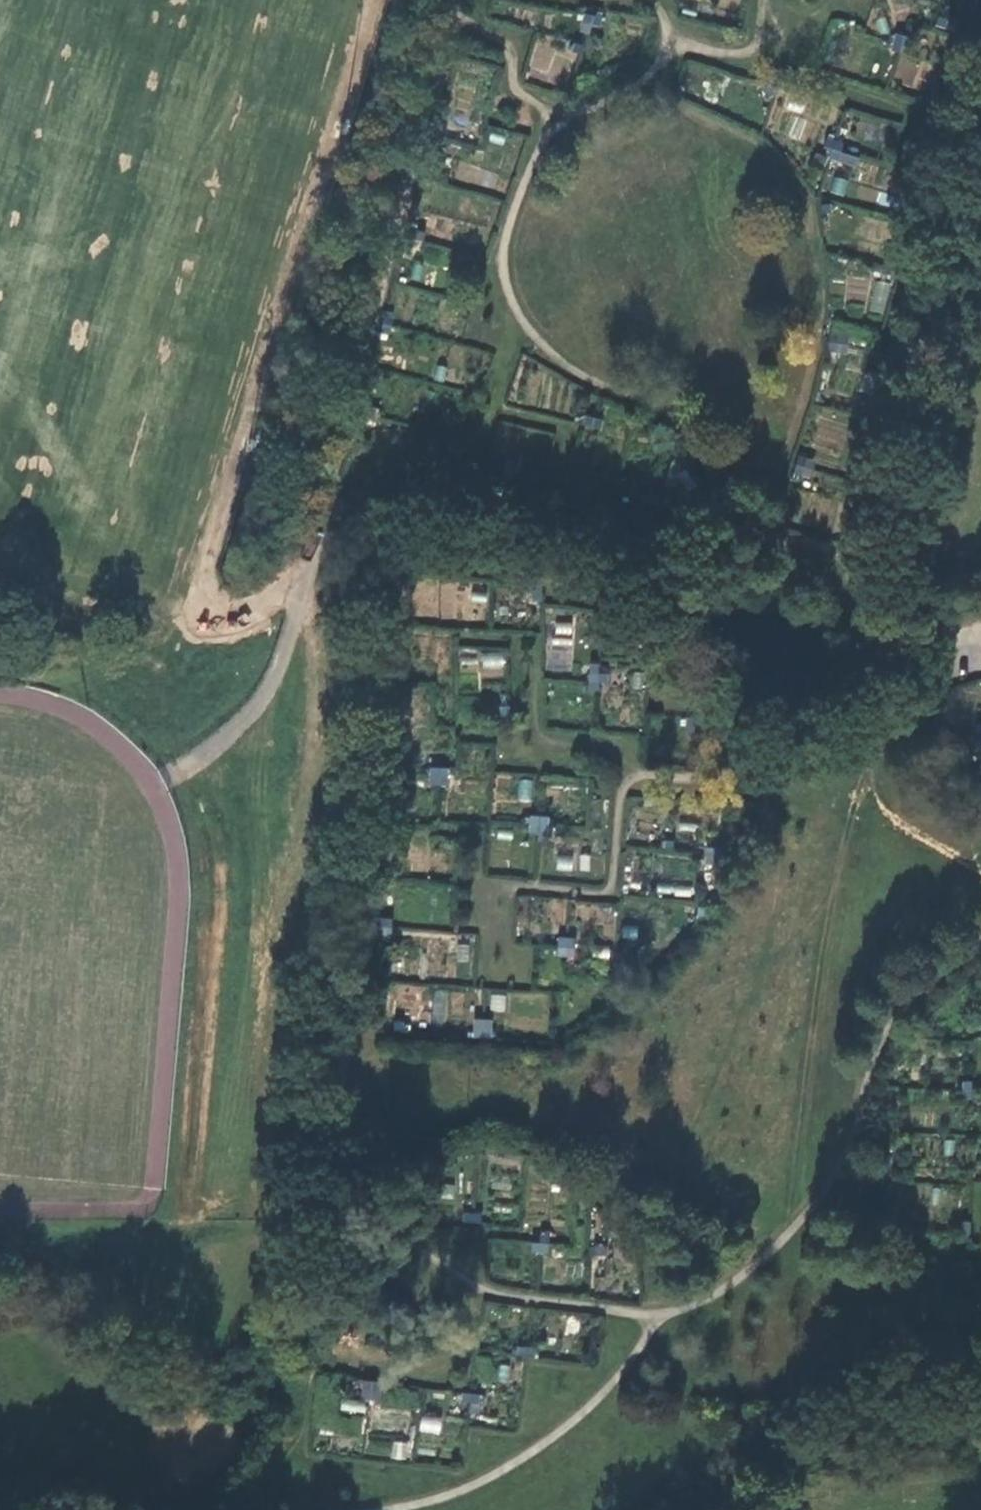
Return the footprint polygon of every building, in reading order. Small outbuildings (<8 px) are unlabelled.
[(580,21),(599,25),(601,15),(582,10),(580,21)] [(937,23),(947,25),(950,16),(940,12),(937,23)] [(890,47),(899,50),(902,42),(912,45),(914,36),(896,30),(890,47)] [(763,91),(775,94),(777,83),(767,80),(763,91)] [(56,150),(86,160),(99,122),(68,112),(56,150)] [(430,141),(440,144),(445,125),(436,122),(430,141)] [(828,156),(837,160),(844,140),(826,134),(823,144),(831,148),(828,156)] [(126,179),(155,188),(168,150),(139,141),(126,179)] [(401,243),(411,246),(416,226),(406,223),(401,243)] [(842,255),(852,256),(855,246),(845,243),(842,255)] [(376,331),(386,334),(391,313),(382,310),(376,331)] [(865,358),(875,361),(880,340),(871,337),(865,358)] [(351,420),(360,422),(366,403),(357,400),(351,420)] [(580,422),(599,428),(602,417),(583,412),(580,422)] [(497,476),(507,479),(514,460),(504,457),(497,476)] [(804,478),(812,481),(818,460),(809,457),(804,478)] [(639,502),(657,506),(660,495),(642,491),(639,502)] [(527,592),(538,593),(538,582),(528,581),(527,592)] [(385,634),(396,634),(395,612),(384,612),(385,634)] [(403,613),(395,612),(396,634),(404,634),(403,625),(403,613)] [(573,623),(552,622),(552,646),(572,646),(573,623)] [(479,667),(481,650),(460,648),(458,664),(479,667)] [(481,675),(504,676),(506,652),(483,650),(481,675)] [(586,681),(585,690),(594,691),(595,682),(604,683),(604,673),(586,672),(586,681)] [(506,706),(497,706),(497,724),(506,724),(506,706)] [(693,718),(684,717),(683,736),(692,736),(693,718)] [(424,785),(433,785),(434,776),(443,777),(444,767),(424,767),(424,785)] [(530,802),(533,780),(519,779),(517,801),(530,802)] [(524,835),(545,837),(547,817),(526,816),(524,835)] [(378,834),(389,835),(390,823),(380,822),(378,834)] [(711,867),(720,868),(721,846),(704,845),(704,856),(712,857),(711,867)] [(701,916),(710,916),(710,905),(702,905),(701,916)] [(373,937),(382,938),(383,919),(375,917),(373,937)] [(552,957),(562,958),(563,950),(572,950),(572,939),(553,938),(552,957)] [(445,1024),(448,991),(434,990),(431,1023),(445,1024)] [(489,1010),(504,1011),(506,994),(491,992),(489,1010)] [(466,1040),(486,1041),(487,1031),(467,1029),(466,1040)] [(958,1105),(968,1106),(969,1084),(959,1083),(958,1105)] [(459,1223),(477,1225),(478,1215),(460,1213),(459,1223)] [(956,1243),(965,1244),(966,1225),(957,1224),(956,1243)] [(526,1255),(544,1255),(545,1236),(536,1235),(535,1244),(527,1243),(526,1255)] [(585,1261),(595,1262),(595,1252),(585,1251),(585,1261)] [(511,1359),(530,1361),(532,1351),(512,1349),(511,1359)] [(377,1386),(360,1385),(359,1393),(376,1395),(377,1386)] [(477,1397),(459,1395),(458,1403),(476,1404),(477,1397)] [(420,1416),(418,1430),(440,1433),(442,1418),(420,1416)] [(392,1440),(390,1458),(407,1459),(408,1442),(392,1440)]
